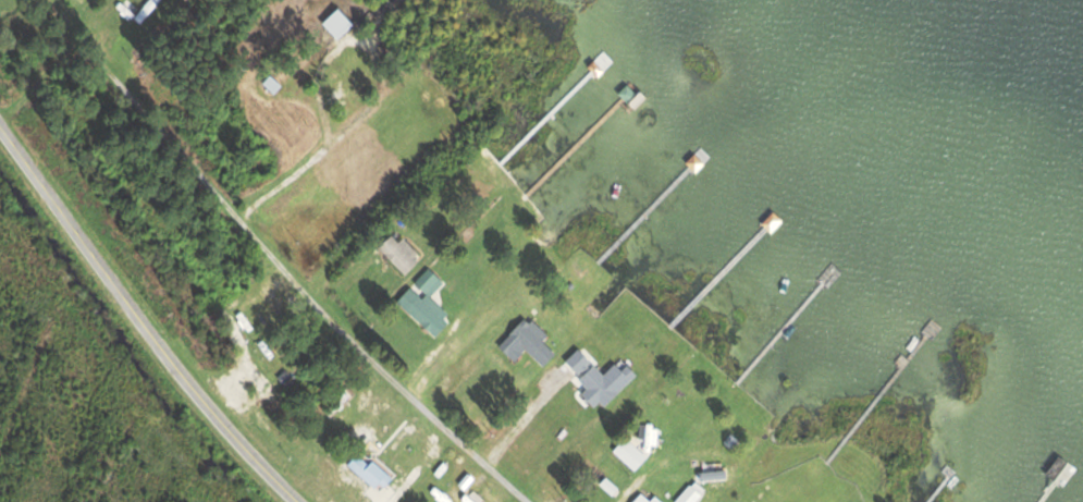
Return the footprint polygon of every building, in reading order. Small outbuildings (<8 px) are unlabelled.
[(166,0),(147,0),(130,16),(140,26),(166,0)] [(349,25),(333,9),(319,23),(334,39),(349,25)] [(278,86),(268,76),(261,84),(271,94),(278,86)] [(633,96),(624,86),(616,93),(625,103),(633,96)] [(402,276),(419,259),(392,231),(375,248),(402,276)] [(441,283),(425,268),(393,303),(431,337),(449,317),(427,298),(441,283)] [(545,336),(528,319),(510,337),(541,367),(553,354),(540,341),(545,336)] [(938,328),(931,321),(921,330),(928,337),(938,328)] [(601,406),(616,391),(589,365),(574,380),(601,406)] [(321,410),(327,418),(348,400),(341,392),(321,410)] [(611,451),(630,471),(643,458),(624,438),(611,451)] [(374,494),(390,479),(360,449),(345,465),(374,494)] [(1054,452),(1043,468),(1060,481),(1072,464),(1054,452)] [(670,498),(675,501),(687,501),(697,492),(686,481),(670,498)] [(624,501),(659,501),(650,493),(645,498),(636,489),(624,501)]
